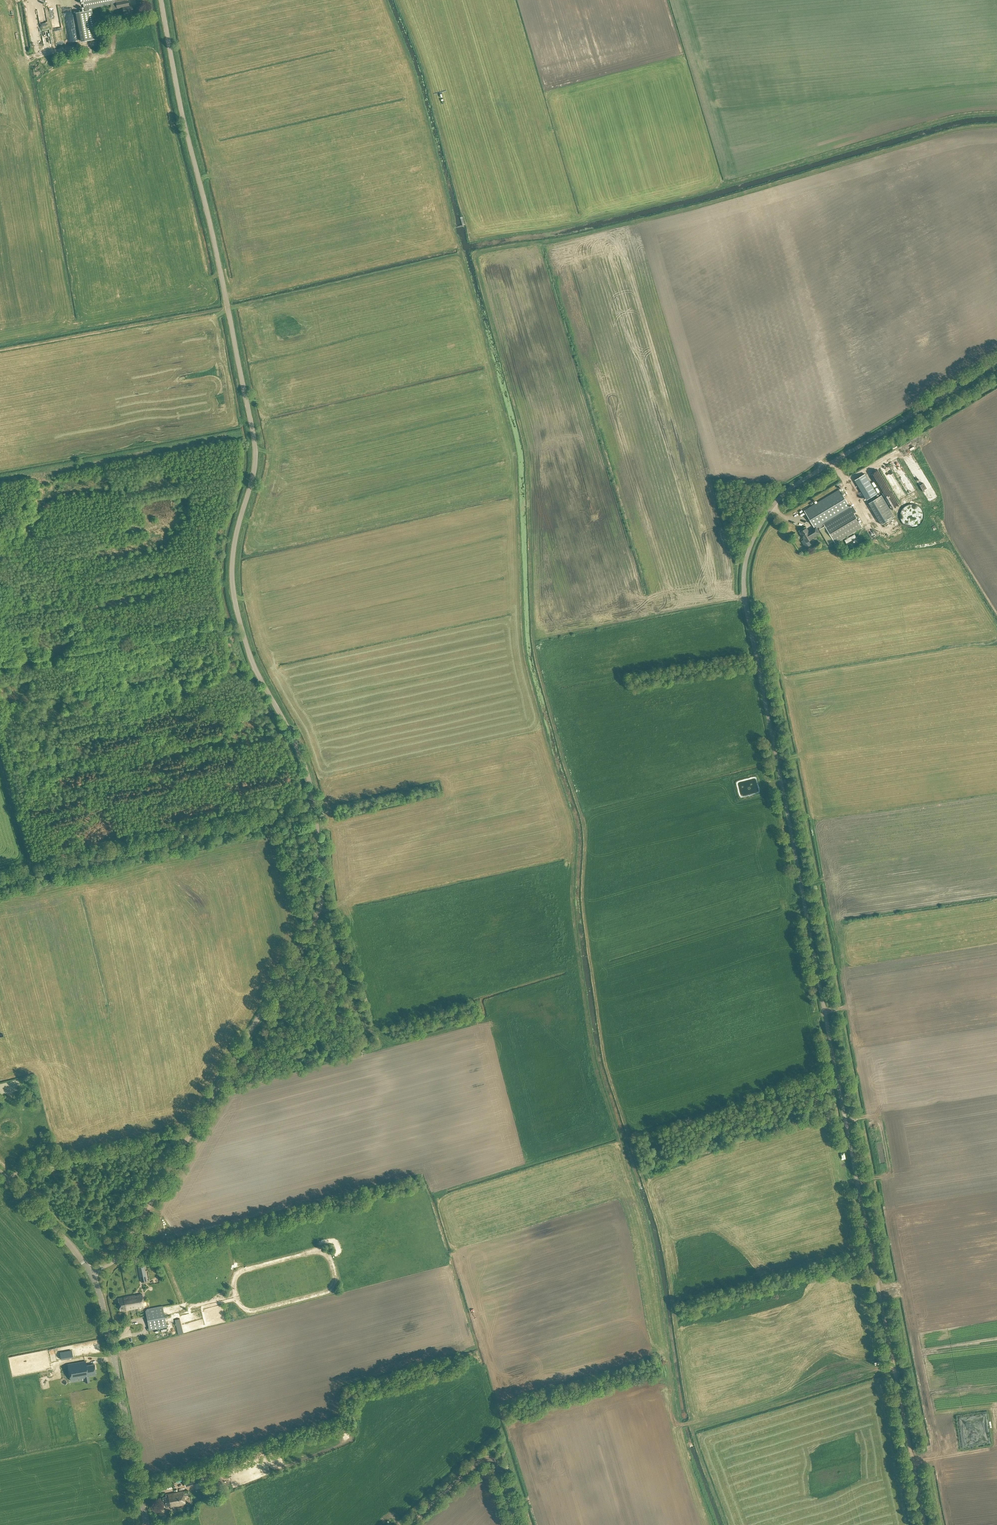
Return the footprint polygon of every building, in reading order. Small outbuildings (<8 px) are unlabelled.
[(128,1),(127,0),(82,0),(84,10),(115,3),(128,1)] [(133,13),(131,6),(121,8),(123,15),(133,13)] [(91,10),(75,14),(80,43),(97,40),(91,10)] [(50,42),(45,27),(40,29),(45,44),(50,42)] [(854,480),(866,500),(877,494),(865,474),(854,480)] [(835,543),(862,527),(839,489),(804,510),(814,527),(808,531),(807,528),(800,532),(806,542),(813,538),(812,538),(820,533),(816,528),(818,527),(829,544),(834,541),(835,543)] [(869,504),(881,525),(894,517),(882,496),(869,504)] [(916,504),(913,503),(911,503),(908,504),(905,506),(903,508),(902,511),(901,514),(901,517),(902,519),(903,522),(905,524),(908,526),(911,527),(914,527),(917,526),(919,525),(922,523),(923,521),(924,518),(925,515),(924,512),(923,509),(921,507),(919,505),(916,504)] [(144,1266),(138,1268),(141,1282),(147,1281),(144,1266)] [(118,1298),(120,1310),(123,1310),(124,1310),(129,1309),(129,1310),(144,1307),(142,1294),(127,1297),(118,1298)] [(147,1309),(145,1311),(149,1330),(166,1327),(166,1324),(162,1306),(147,1309)] [(180,1334),(186,1332),(182,1318),(176,1319),(180,1334)] [(73,1357),(71,1350),(60,1353),(61,1360),(73,1357)] [(86,1361),(67,1365),(70,1381),(75,1380),(83,1378),(85,1378),(86,1382),(89,1382),(90,1382),(89,1376),(96,1375),(94,1365),(87,1366),(86,1361)] [(54,1385),(56,1394),(88,1388),(87,1383),(79,1384),(78,1381),(54,1385)] [(200,1475),(183,1480),(184,1481),(186,1487),(202,1482),(200,1477),(200,1475)] [(170,1507),(185,1504),(182,1491),(165,1494),(166,1496),(162,1497),(164,1507),(170,1505),(170,1507)]
